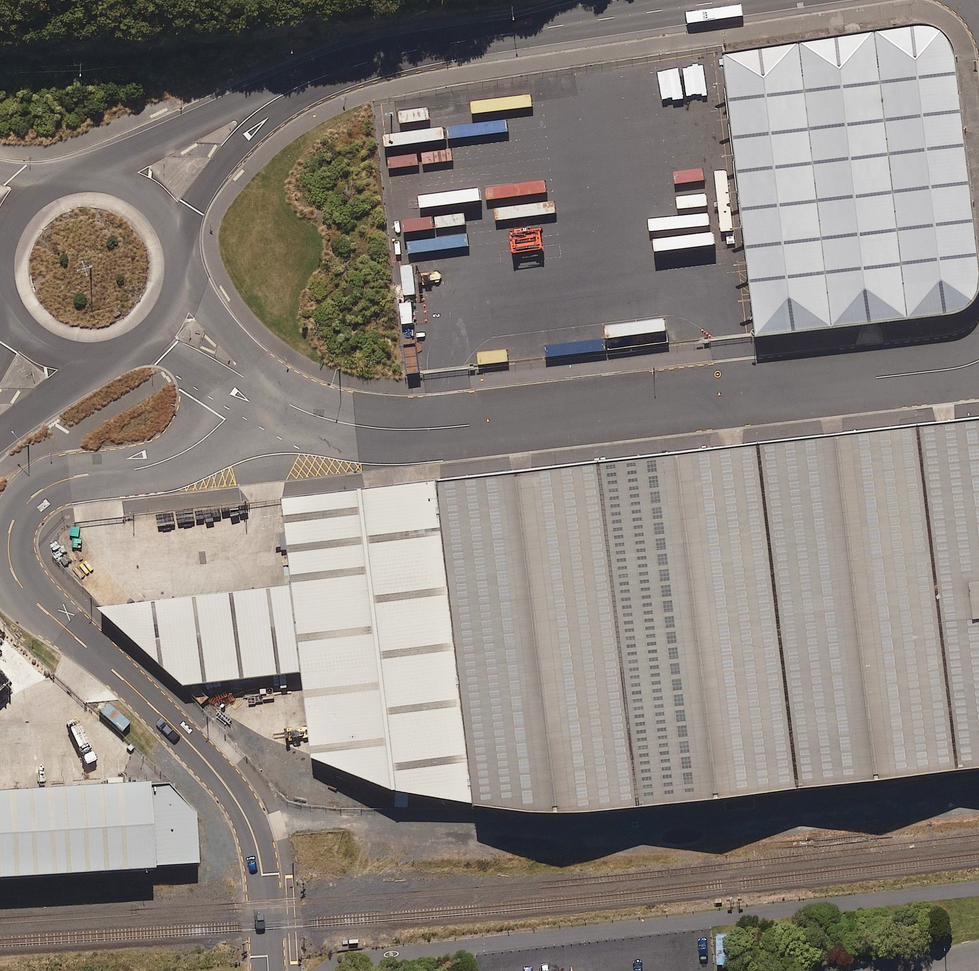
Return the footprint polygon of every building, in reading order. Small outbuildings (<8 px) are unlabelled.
[(755,336),(870,324),(953,314),(966,311),(977,301),(978,295),(978,254),(956,56),(953,43),(944,31),(931,24),(916,24),(839,36),(722,53),(755,336)] [(586,812),(978,768),(978,417),(945,421),(833,434),(733,446),(522,471),(382,487),(281,499),(291,585),(101,606),(182,686),(300,673),(311,758),(394,790),(471,804),(531,811),(586,812)] [(201,864),(198,812),(171,783),(0,793),(0,876),(201,864)]
